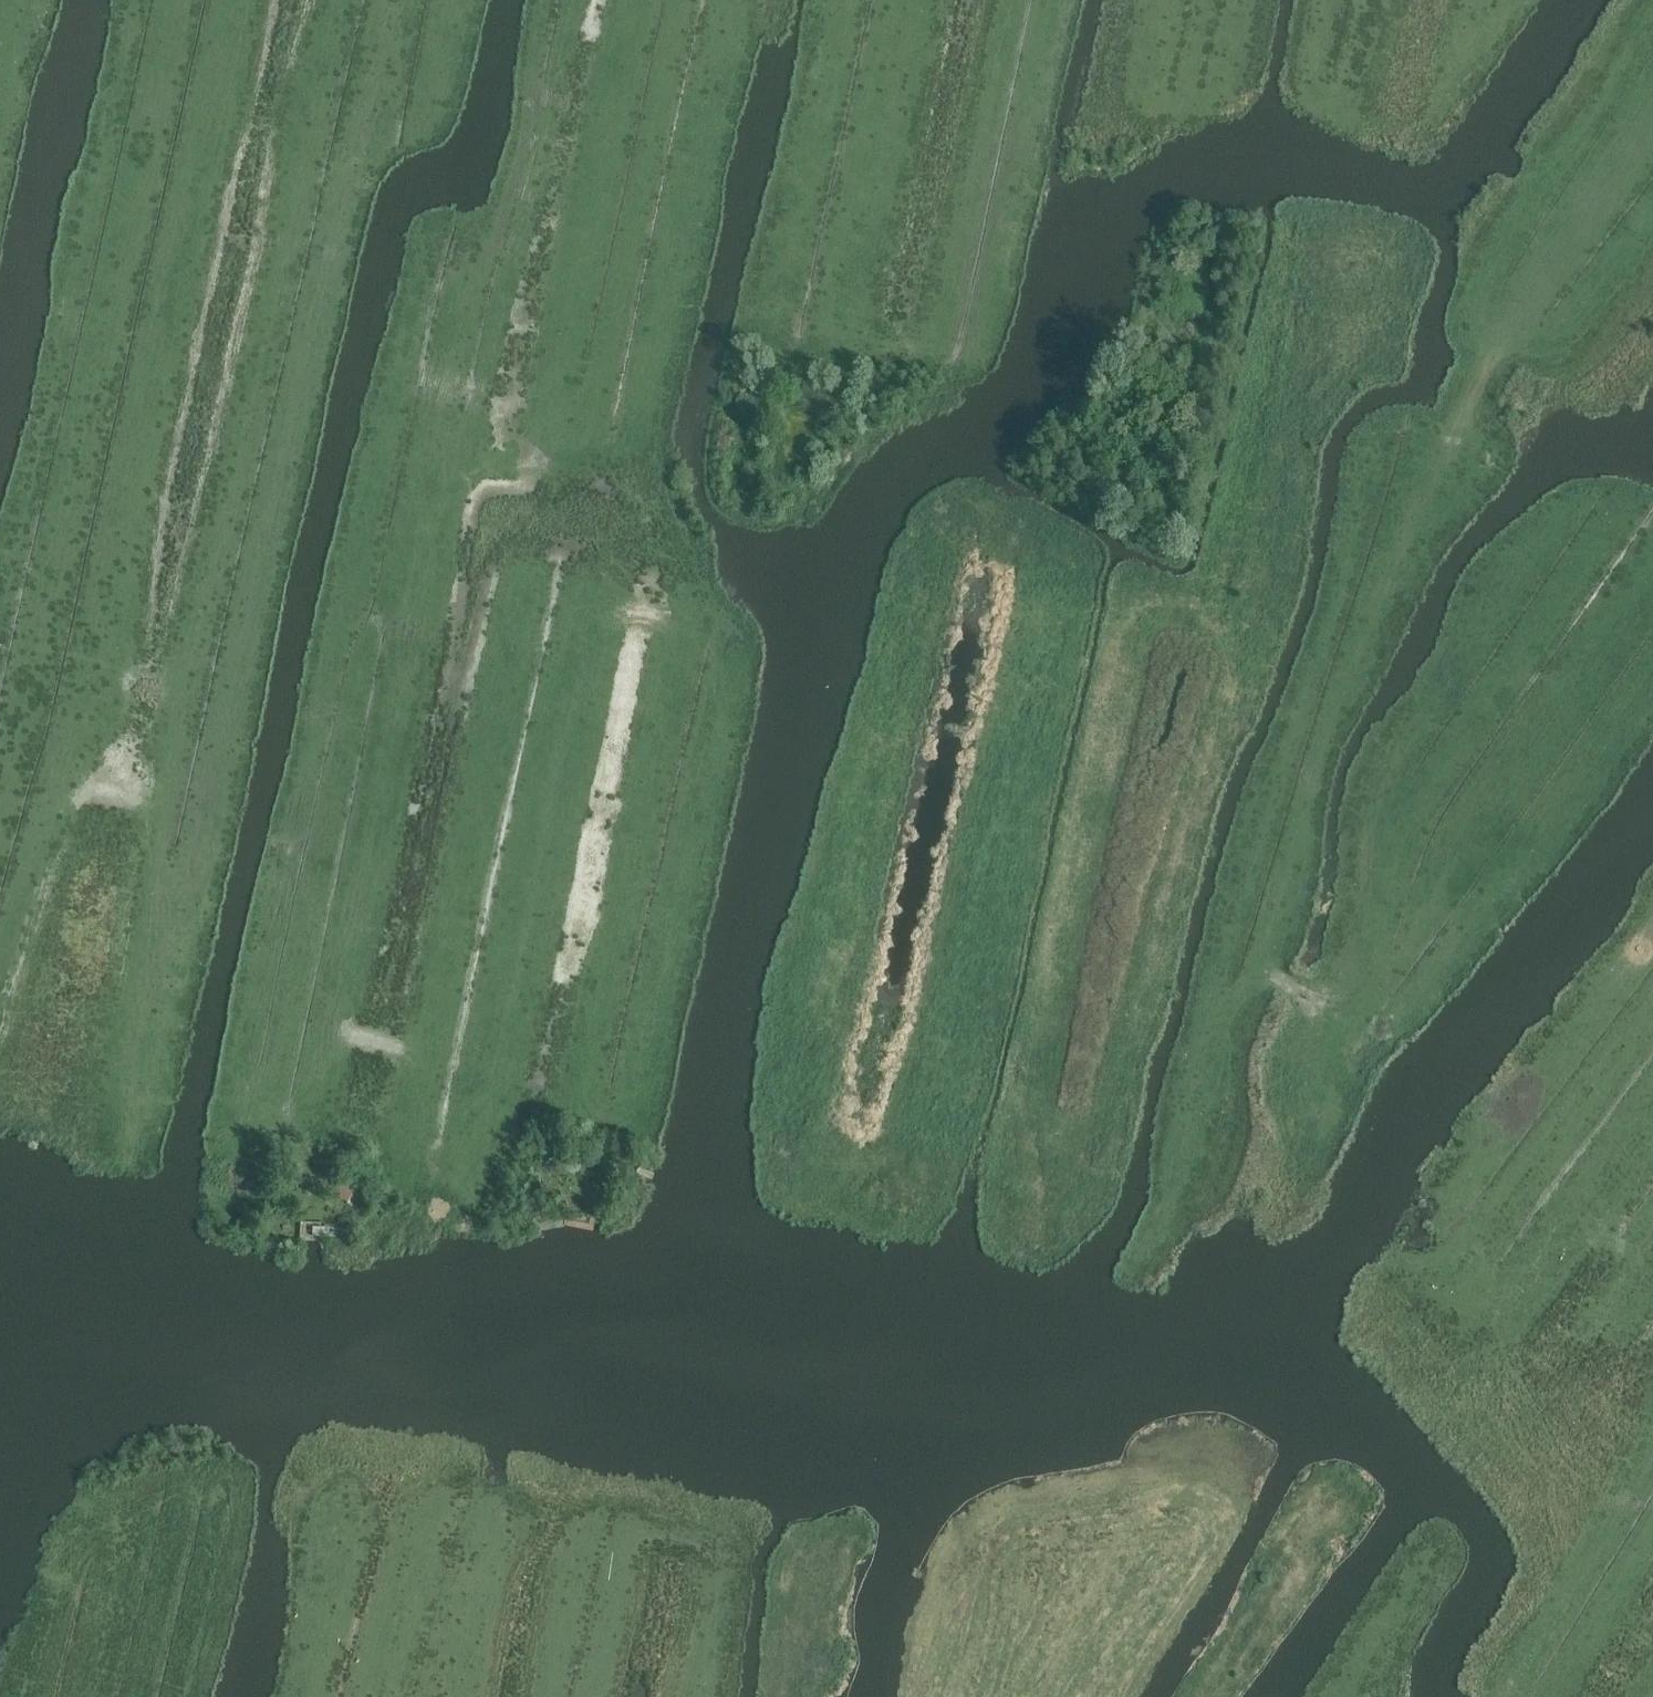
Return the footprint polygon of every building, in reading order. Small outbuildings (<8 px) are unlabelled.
[(583,1166),(582,1160),(576,1157),(571,1158),(568,1163),(569,1169),(574,1172),(580,1171),(583,1166)]
